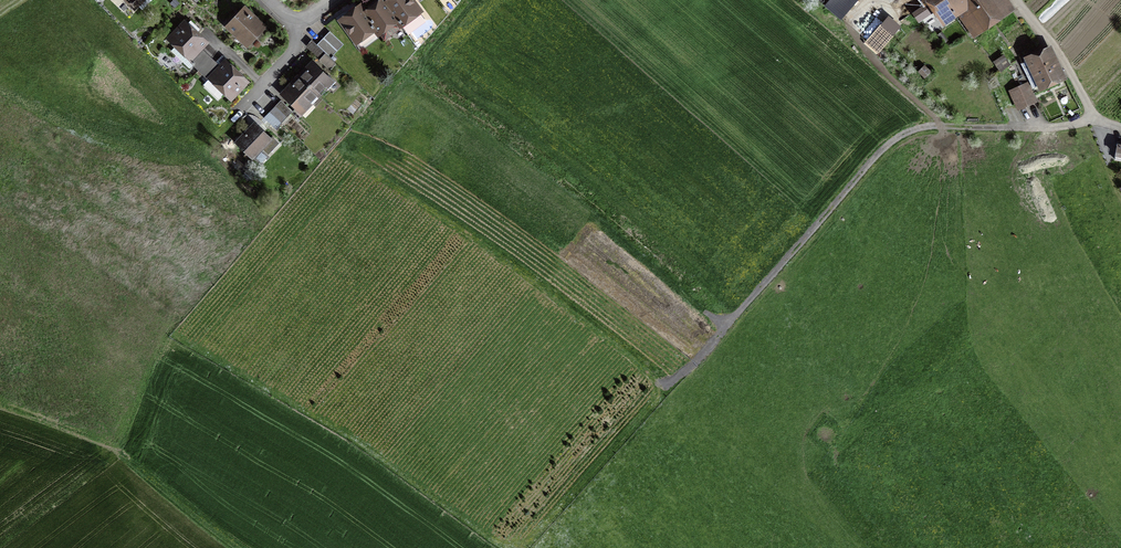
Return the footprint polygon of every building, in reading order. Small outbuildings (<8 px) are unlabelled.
[(134,6),(136,4),(142,10),(152,0),(127,0),(134,6)] [(396,19),(406,32),(424,19),(411,0),(391,0),(386,4),(396,19)] [(844,13),(855,0),(834,0),(831,3),(844,13)] [(926,4),(914,12),(919,19),(937,8),(947,22),(957,15),(953,9),(960,4),(976,28),(1005,8),(1000,0),(922,0),(926,4)] [(365,14),(374,28),(378,33),(396,19),(386,4),(384,1),(365,14)] [(374,28),(365,14),(360,7),(341,21),(356,41),(374,28)] [(228,26),(246,43),(262,26),(244,9),(228,26)] [(878,51),(902,27),(889,15),(866,39),(878,51)] [(191,21),(187,25),(185,23),(170,38),(177,45),(171,51),(190,69),(193,65),(192,65),(198,59),(194,55),(206,43),(194,32),(198,28),(191,21)] [(330,31),(317,44),(331,58),(344,44),(330,31)] [(1061,77),(1048,52),(1029,60),(1042,85),(1061,77)] [(198,70),(210,58),(204,53),(198,59),(192,65),(193,65),(198,70)] [(198,70),(204,76),(216,64),(210,58),(198,70)] [(246,82),(225,62),(205,84),(205,86),(213,93),(215,93),(218,97),(220,97),(226,91),(232,97),(246,82)] [(312,63),(299,77),(318,95),(326,87),(328,89),(334,82),(328,76),(327,77),(312,63)] [(318,95),(299,77),(282,95),(293,105),(297,101),(305,109),(310,103),(318,95)] [(1034,100),(1027,85),(1011,92),(1019,107),(1034,100)] [(281,100),(275,106),(287,118),(293,112),(281,100)] [(275,106),(269,112),(281,124),(287,118),(275,106)] [(281,124),(269,112),(264,118),(275,130),(281,124)] [(254,124),(237,142),(252,158),(264,146),(270,151),(278,143),(272,137),(270,139),(254,124)]
